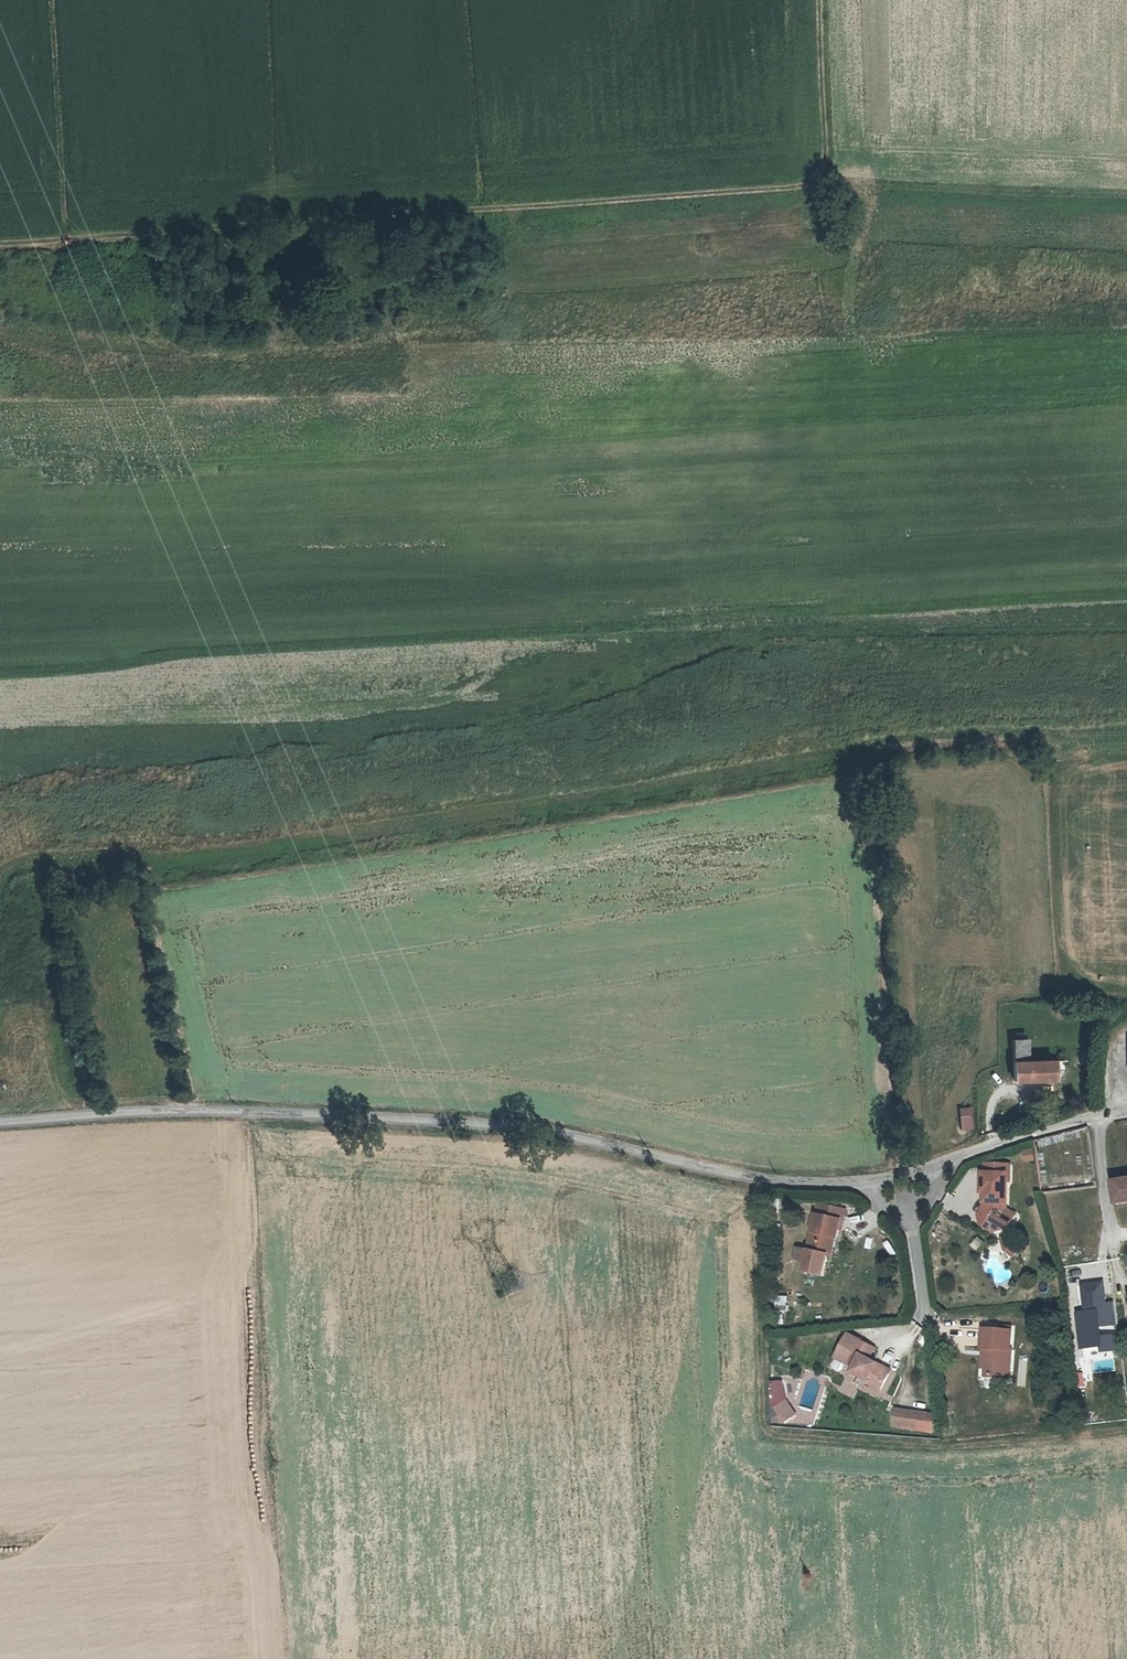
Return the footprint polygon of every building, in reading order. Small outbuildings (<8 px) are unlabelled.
[(1024,1046),(1024,1057),(1038,1057),(1038,1045),(1024,1046)] [(1058,1090),(1058,1077),(1058,1068),(1038,1068),(1038,1057),(1024,1057),(1025,1090),(1058,1090)] [(972,1106),(960,1107),(961,1129),(973,1129),(972,1106)] [(1023,1144),(1024,1162),(1037,1161),(1036,1143),(1023,1144)] [(981,1226),(993,1233),(998,1224),(1006,1211),(1007,1209),(1008,1181),(1011,1182),(1012,1164),(987,1163),(987,1180),(984,1180),(983,1191),(987,1191),(986,1201),(979,1214),(981,1226)] [(1113,1182),(1117,1206),(1126,1204),(1126,1180),(1113,1182)] [(793,1200),(776,1199),(775,1214),(792,1215),(793,1200)] [(848,1218),(822,1211),(810,1257),(799,1254),(796,1265),(807,1268),(804,1277),(824,1282),(834,1244),(838,1244),(842,1228),(845,1229),(848,1218)] [(1019,1222),(1006,1211),(998,1224),(1011,1236),(1015,1235),(1020,1227),(1019,1222)] [(1013,1249),(1009,1237),(1002,1239),(1006,1252),(1014,1257),(1017,1253),(1013,1249)] [(1101,1280),(1077,1283),(1081,1311),(1076,1312),(1081,1350),(1103,1347),(1101,1328),(1117,1325),(1114,1302),(1105,1304),(1101,1280)] [(1006,1374),(1015,1375),(1018,1346),(1015,1346),(1015,1335),(988,1332),(986,1352),(988,1352),(993,1352),(991,1372),(991,1379),(1005,1381),(1006,1374)] [(868,1347),(860,1342),(849,1336),(834,1367),(834,1370),(834,1371),(836,1373),(840,1374),(841,1375),(843,1374),(845,1374),(849,1367),(856,1371),(853,1376),(870,1384),(867,1388),(882,1395),(890,1379),(879,1374),(877,1372),(880,1367),(872,1363),(865,1360),(863,1358),(868,1347)] [(865,1360),(872,1363),(877,1351),(868,1347),(863,1358),(865,1360)] [(879,1374),(890,1379),(892,1373),(880,1367),(877,1372),(879,1374)] [(1006,1374),(1005,1381),(1015,1382),(1015,1375),(1006,1374)] [(785,1412),(775,1418),(781,1427),(792,1420),(784,1406),(782,1407),(785,1412)] [(785,1412),(782,1407),(773,1414),(775,1418),(785,1412)] [(924,1414),(894,1413),(893,1423),(923,1425),(924,1414)]
